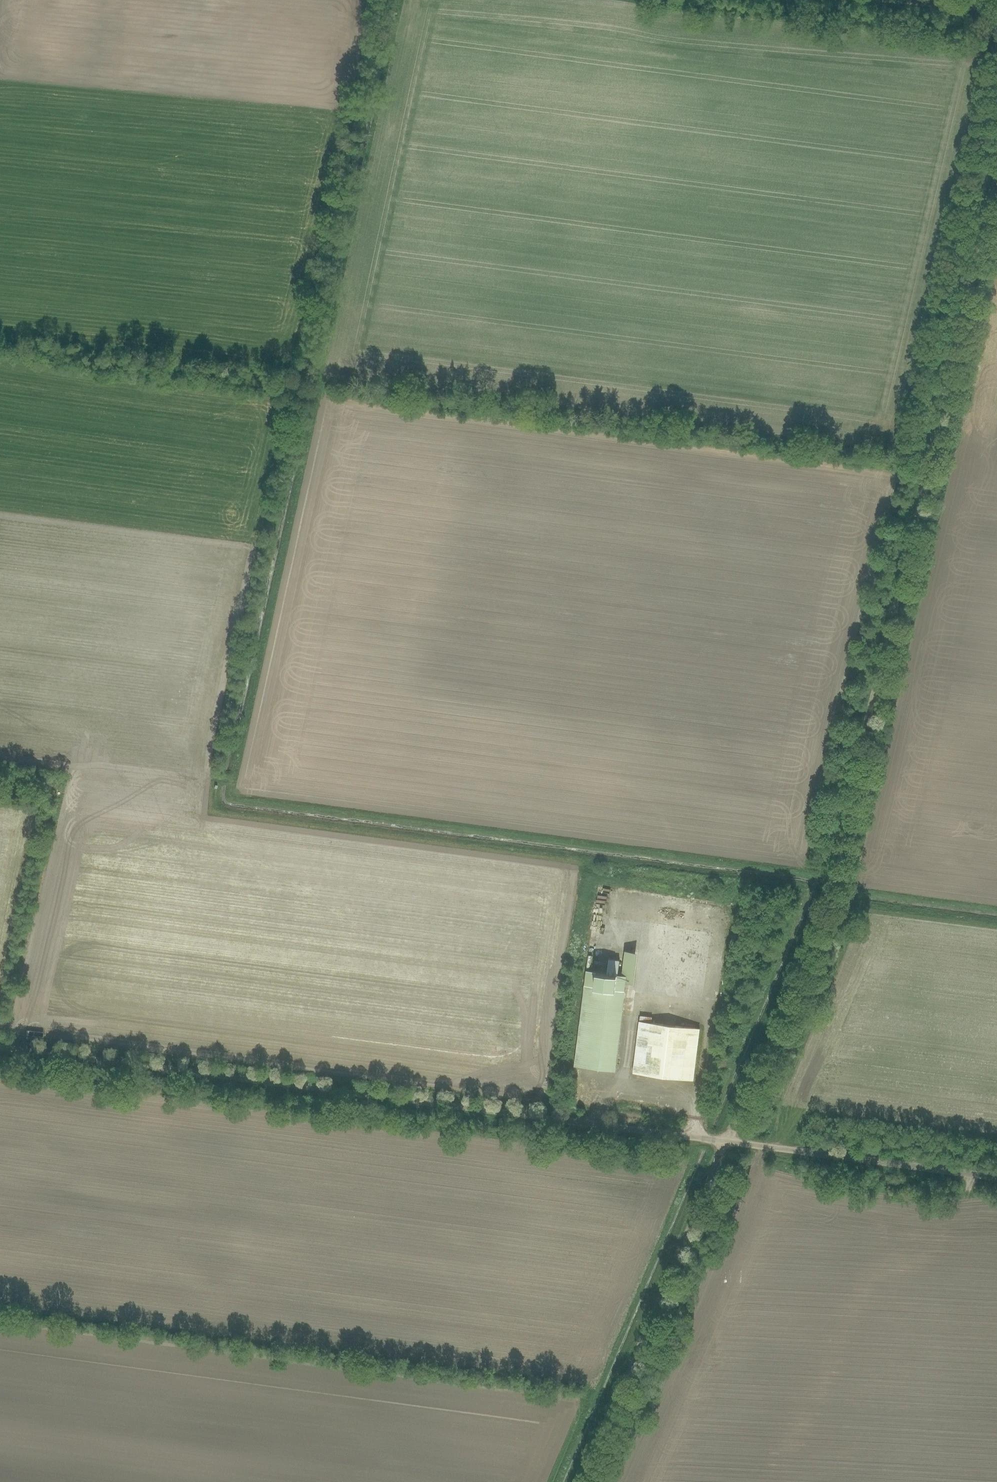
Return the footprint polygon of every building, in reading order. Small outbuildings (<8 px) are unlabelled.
[(627,974),(586,968),(574,1064),(615,1069),(627,974)] [(702,1027),(640,1019),(633,1072),(695,1080),(702,1027)]
